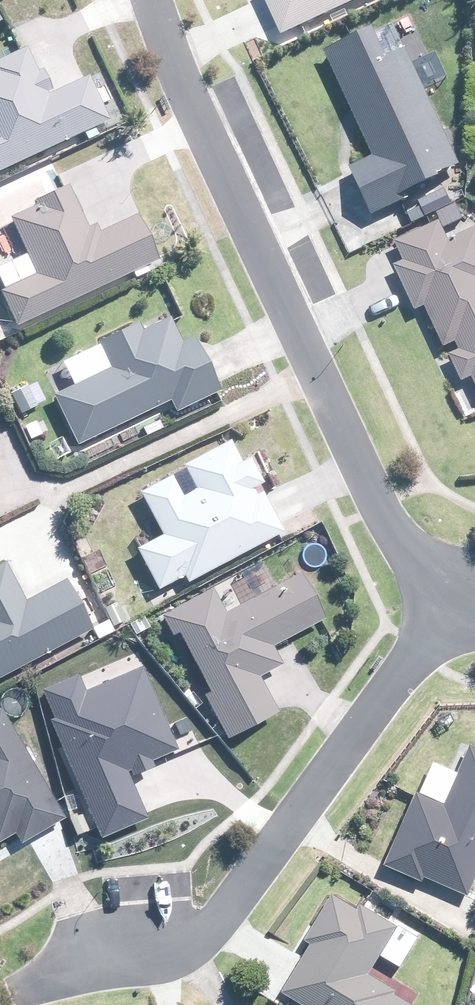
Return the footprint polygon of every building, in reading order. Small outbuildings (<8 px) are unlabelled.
[(281,33),(362,0),(268,0),(281,33)] [(408,19),(325,53),(374,155),(350,167),(374,217),(466,173),(423,81),(436,73),(408,19)] [(111,121),(89,75),(54,92),(43,70),(39,73),(27,48),(0,61),(0,175),(111,121)] [(3,293),(15,325),(157,261),(136,217),(103,232),(101,227),(92,231),(72,186),(38,202),(40,207),(13,220),(39,277),(3,293)] [(474,384),(474,231),(470,232),(465,219),(461,220),(455,207),(438,214),(441,222),(398,240),(406,260),(396,264),(415,314),(428,309),(443,347),(456,343),(459,352),(453,354),(464,381),(472,378),(474,384)] [(55,394),(77,445),(170,402),(176,414),(221,393),(196,340),(185,345),(173,319),(145,331),(141,323),(100,342),(112,368),(55,394)] [(161,535),(137,548),(157,590),(182,577),(186,586),(285,537),(264,494),(270,491),(252,455),(242,460),(233,442),(184,466),(196,489),(186,494),(176,475),(140,493),(161,535)] [(94,631),(68,579),(28,599),(9,560),(0,565),(0,678),(94,631)] [(252,595),(225,610),(213,589),(164,616),(198,678),(202,676),(210,692),(204,696),(224,737),(278,713),(261,675),(282,666),(274,648),(324,621),(299,574),(297,571),(275,583),(263,562),(241,574),(252,595)] [(79,676),(41,692),(99,838),(144,820),(127,777),(136,774),(136,775),(153,769),(151,763),(177,752),(143,668),(85,691),(79,676)] [(15,835),(20,844),(66,821),(1,710),(0,711),(0,842),(15,835)] [(386,863),(424,882),(427,876),(468,897),(474,880),(474,746),(471,745),(445,802),(420,791),(386,863)] [(283,992),(306,1004),(414,1004),(396,995),(398,991),(370,974),(398,928),(362,906),(360,909),(335,894),(309,938),(313,941),(283,992)]
